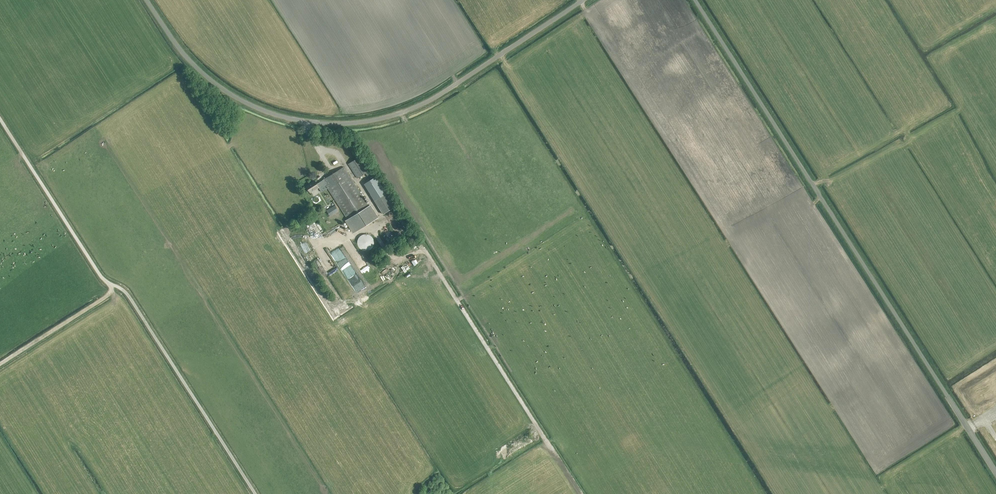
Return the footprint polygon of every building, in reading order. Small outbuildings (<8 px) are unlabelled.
[(359,158),(348,165),(357,179),(368,172),(359,158)] [(321,192),(327,188),(347,220),(346,220),(354,232),(377,217),(369,205),(368,206),(343,168),(316,185),(314,182),(306,187),(310,193),(318,188),(321,192)] [(369,194),(382,214),(394,206),(381,186),(369,194)] [(387,213),(394,226),(401,222),(396,214),(393,215),(391,211),(387,213)] [(339,219),(330,224),(332,228),(341,223),(339,219)] [(371,249),(372,248),(373,246),(374,244),(374,243),(374,241),(373,239),(372,237),(371,236),(370,235),(368,234),(366,234),(364,234),(363,235),(361,235),(360,237),(358,238),(358,240),(357,241),(357,243),(358,245),(358,247),(359,248),(361,249),(362,250),(364,251),(366,251),(368,250),(369,250),(371,249)] [(339,284),(347,278),(329,254),(327,255),(325,252),(320,256),(324,262),(327,260),(329,262),(327,263),(329,265),(326,267),(339,284)]
